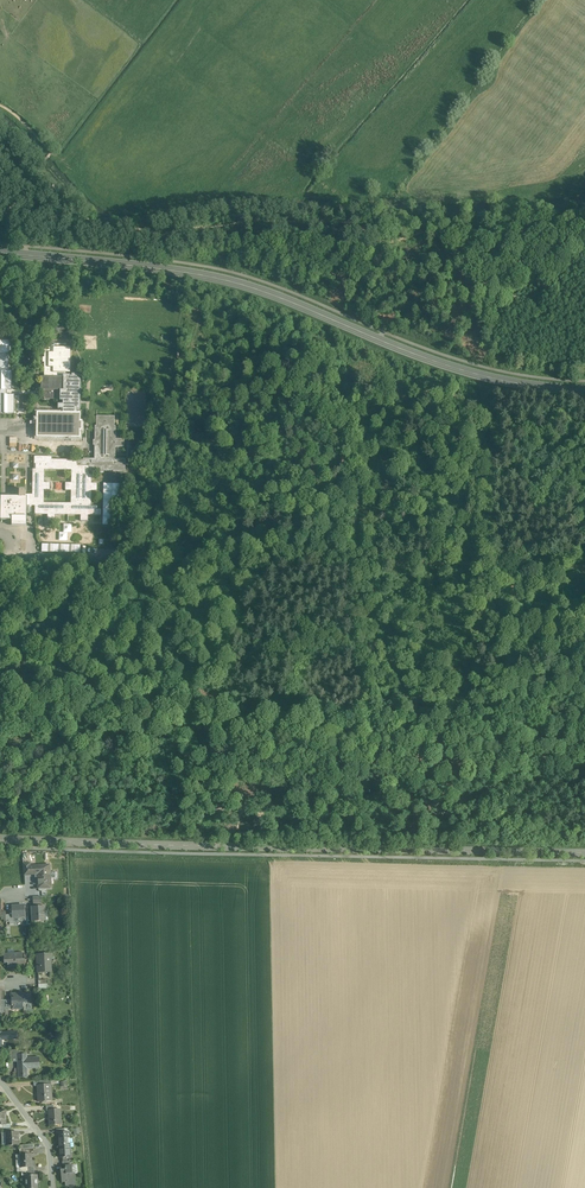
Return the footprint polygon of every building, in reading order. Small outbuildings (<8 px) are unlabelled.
[(6,413),(5,416),(17,416),(17,396),(8,396),(8,390),(11,390),(11,371),(8,371),(9,341),(0,341),(0,413),(6,413)] [(73,347),(47,346),(47,378),(43,378),(43,390),(66,390),(66,380),(73,380),(73,347)] [(61,399),(61,391),(43,390),(43,399),(61,399)] [(80,429),(80,415),(45,414),(44,428),(80,429)] [(91,503),(91,490),(100,490),(100,483),(91,483),(91,472),(128,473),(128,459),(119,458),(119,448),(126,448),(126,439),(119,439),(119,416),(95,416),(94,458),(35,457),(35,498),(0,498),(0,510),(2,510),(1,524),(32,525),(32,511),(38,511),(38,516),(100,517),(101,504),(91,503)] [(111,525),(112,500),(120,500),(120,483),(104,483),(103,525),(111,525)] [(60,532),(59,541),(68,541),(68,532),(72,533),(73,524),(64,524),(64,532),(60,532)] [(59,553),(60,544),(42,544),(42,552),(51,552),(59,553)] [(50,865),(34,866),(35,874),(38,874),(39,886),(45,886),(45,888),(51,888),(50,865)] [(42,897),(33,897),(33,904),(34,904),(34,907),(37,907),(37,904),(42,904),(42,897)] [(25,906),(12,907),(13,918),(25,917),(25,906)] [(34,907),(32,907),(33,921),(44,921),(43,911),(45,911),(45,907),(37,907),(34,907)] [(23,953),(13,953),(13,954),(5,955),(5,957),(4,957),(4,962),(8,962),(8,967),(16,966),(16,967),(25,967),(25,960),(23,960),(23,953)] [(52,954),(37,954),(38,973),(51,973),(50,959),(52,959),(52,954)] [(31,993),(11,994),(12,1009),(32,1008),(31,993)] [(2,1048),(1,1040),(17,1039),(17,1032),(1,1033),(1,1032),(0,1032),(0,1048),(2,1048)] [(27,1058),(27,1054),(20,1055),(17,1055),(17,1057),(18,1066),(20,1066),(20,1074),(23,1074),(23,1078),(28,1078),(27,1069),(40,1068),(39,1058),(27,1058)] [(41,1085),(38,1085),(38,1086),(39,1102),(52,1101),(51,1084),(41,1085)] [(54,1110),(49,1110),(49,1116),(50,1116),(50,1125),(56,1125),(61,1125),(61,1117),(60,1117),(60,1110),(54,1110)] [(11,1132),(6,1133),(7,1145),(12,1145),(12,1146),(19,1145),(18,1132),(11,1132)] [(64,1133),(58,1133),(60,1158),(62,1158),(69,1157),(71,1157),(70,1148),(69,1148),(68,1139),(70,1138),(69,1132),(64,1133)] [(32,1154),(20,1155),(21,1168),(32,1167),(32,1161),(31,1161),(31,1155),(32,1155),(32,1154)] [(70,1166),(63,1166),(63,1170),(61,1170),(62,1183),(65,1182),(65,1186),(76,1185),(75,1173),(73,1173),(72,1165),(70,1166)] [(26,1176),(26,1185),(29,1185),(29,1187),(38,1187),(38,1184),(38,1180),(37,1180),(37,1175),(35,1175),(28,1176),(26,1176)]
